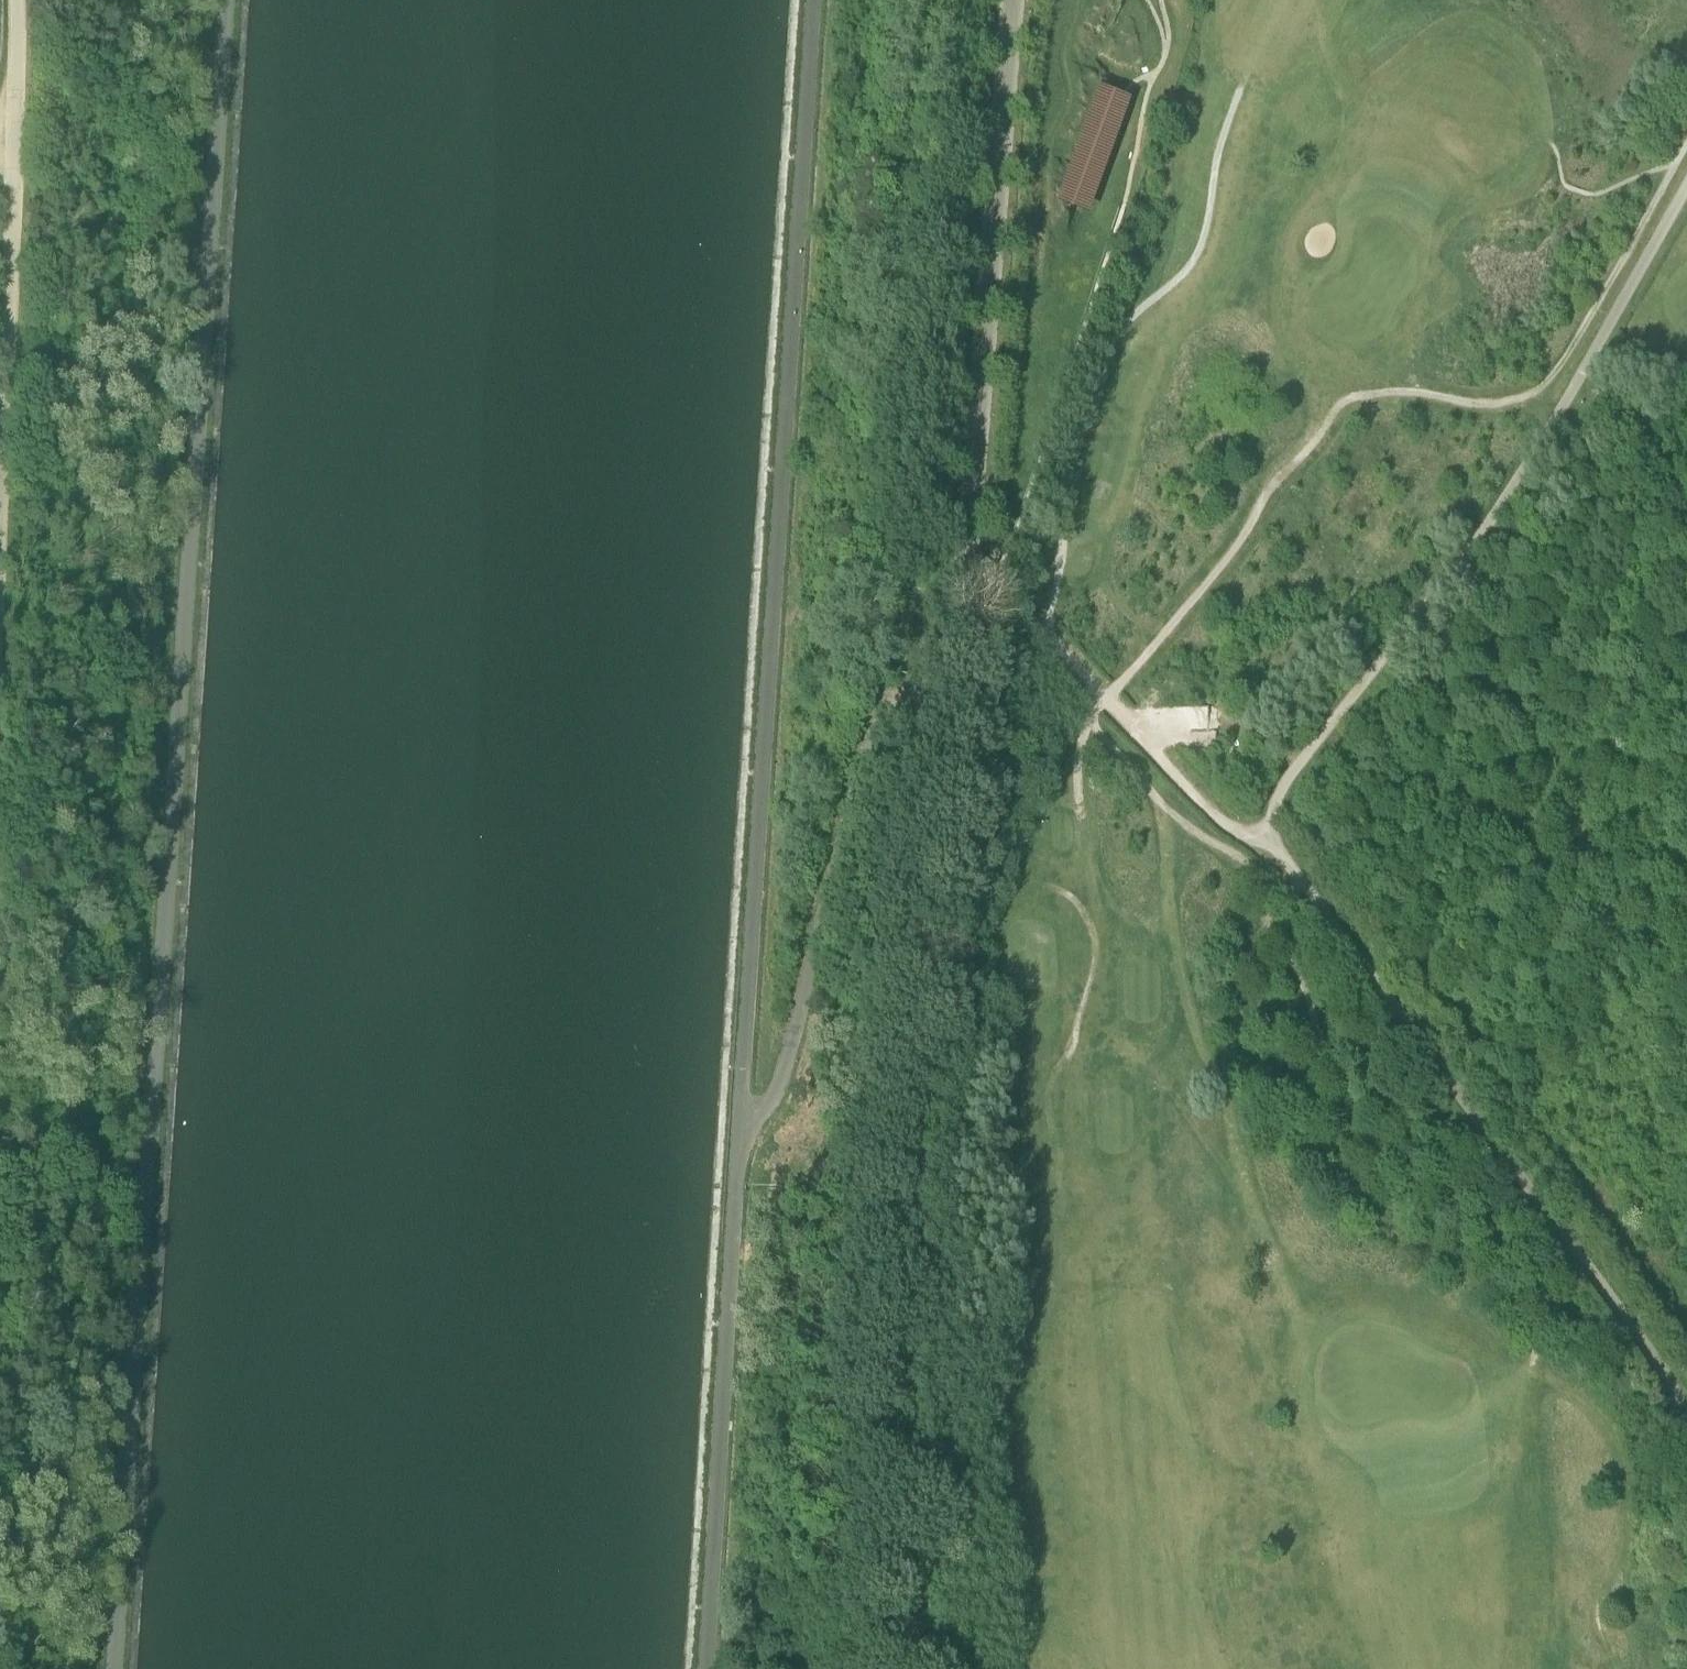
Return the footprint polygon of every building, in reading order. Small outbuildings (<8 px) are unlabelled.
[(1132,96),(1099,84),(1058,198),(1090,210),(1132,96)] [(1187,705),(1186,724),(1204,725),(1204,705),(1187,705)]
